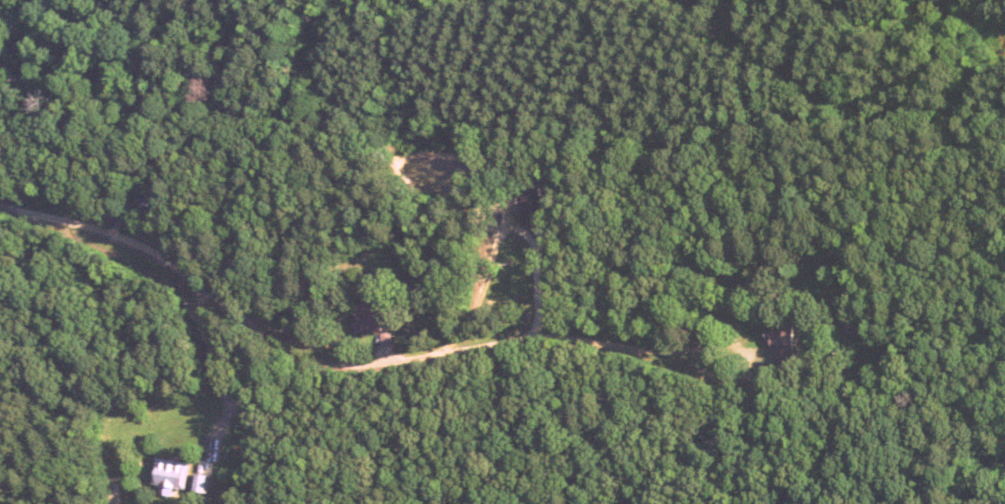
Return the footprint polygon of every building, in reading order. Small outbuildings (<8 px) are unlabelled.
[(352,302),(352,332),(380,332),(380,302),(352,302)] [(793,362),(793,321),(768,321),(768,362),(793,362)] [(151,486),(186,490),(189,462),(155,458),(151,486)] [(206,493),(208,476),(196,474),(193,492),(206,493)] [(118,501),(118,483),(106,483),(106,501),(118,501)]
